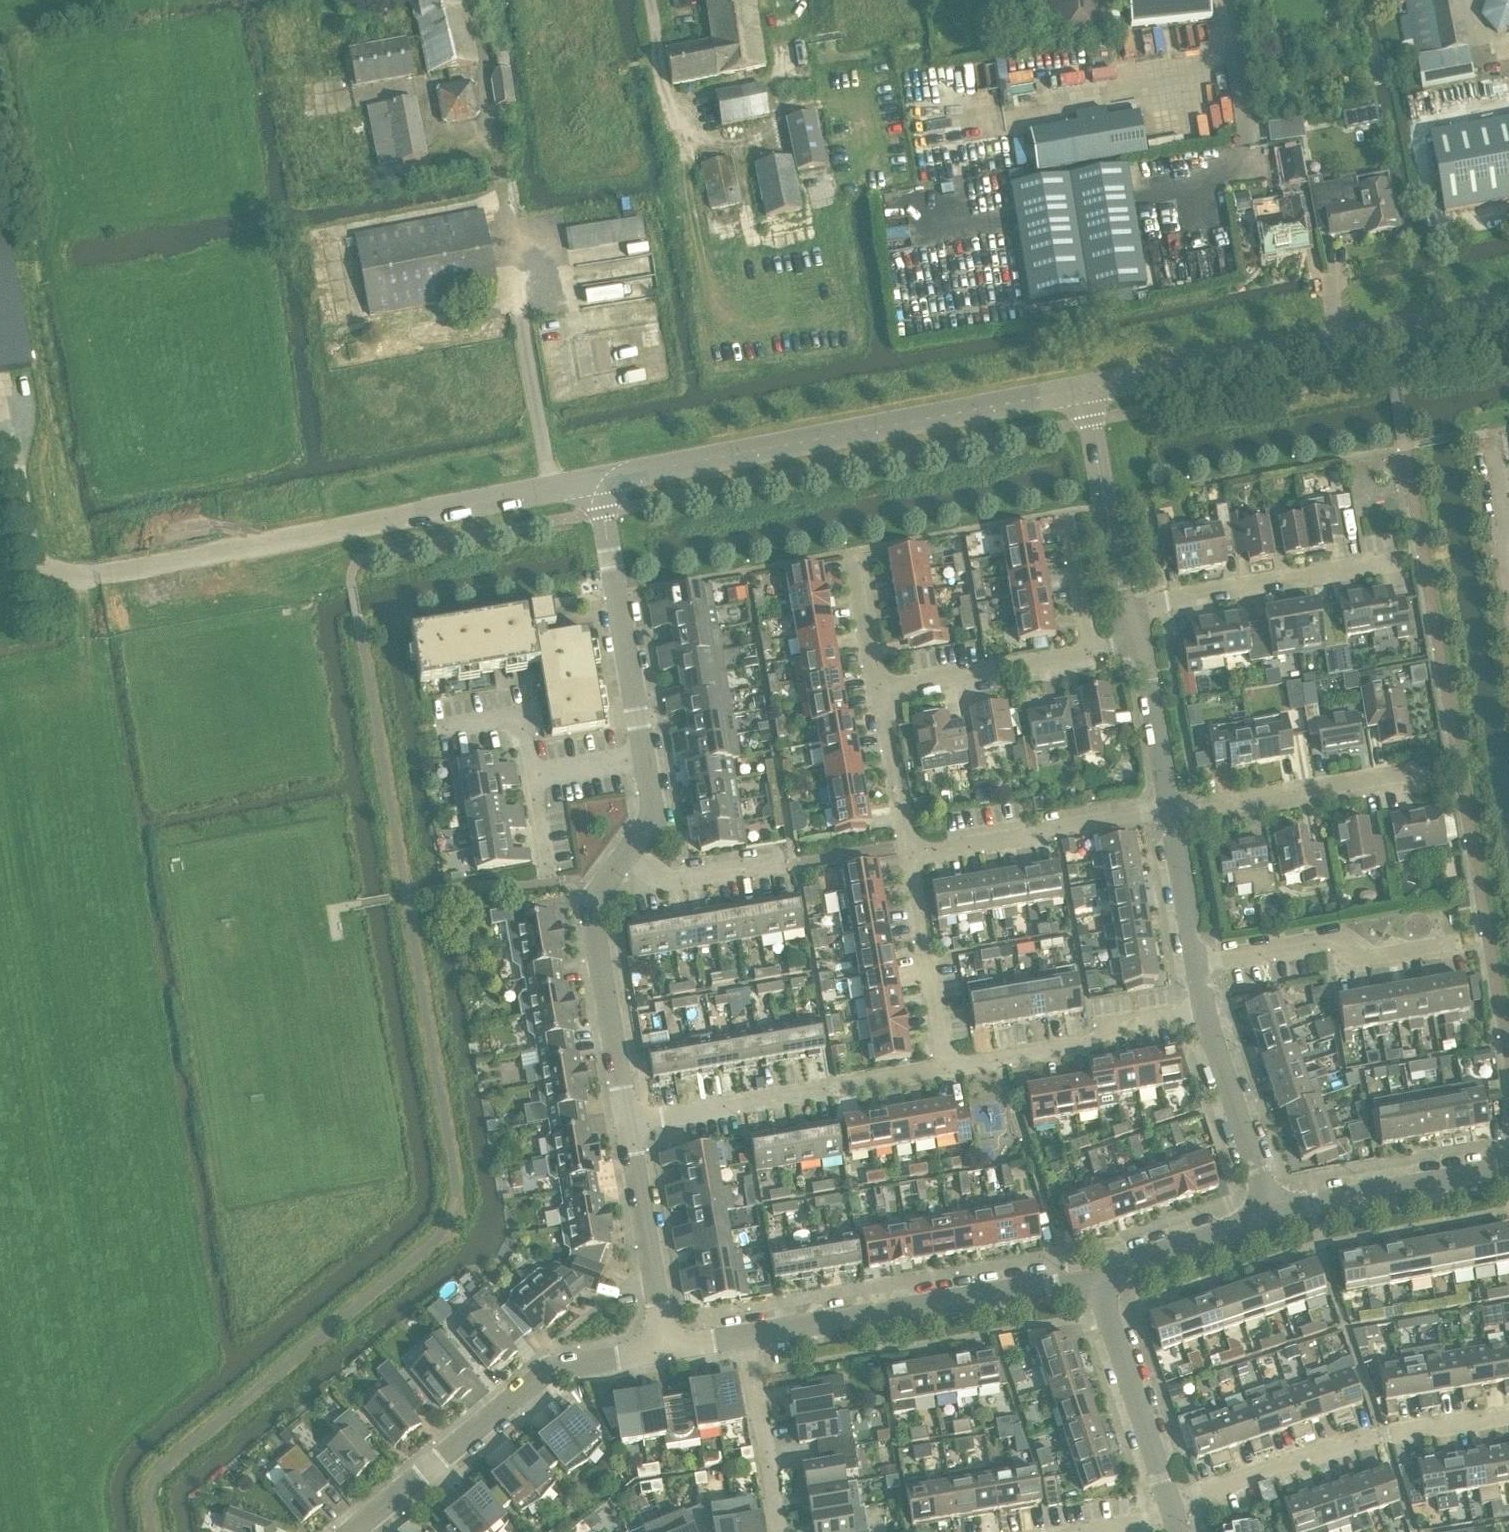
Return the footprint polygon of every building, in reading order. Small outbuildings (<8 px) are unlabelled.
[(478,64),(464,0),(412,0),(417,24),(418,25),(428,74),(478,64)] [(766,68),(755,0),(706,0),(713,42),(666,51),(672,86),(766,68)] [(1053,35),(1104,29),(1100,0),(1049,0),(1053,35)] [(1131,27),(1211,19),(1209,0),(1128,0),(1131,27)] [(1468,49),(1458,0),(1405,0),(1417,59),(1468,49)] [(1481,16),(1497,35),(1508,33),(1508,0),(1487,0),(1481,16)] [(352,89),(414,77),(407,39),(349,51),(355,83),(351,84),(352,89)] [(1423,88),(1474,78),(1468,49),(1417,59),(1423,88)] [(496,107),(516,104),(508,53),(495,55),(498,72),(497,72),(491,79),(496,107)] [(480,115),(474,85),(469,82),(440,88),(436,92),(442,122),(447,125),(477,119),(480,115)] [(722,126),(769,118),(763,86),(716,95),(722,126)] [(379,167),(427,158),(415,99),(368,108),(379,167)] [(1139,115),(1106,121),(1104,109),(1076,114),(1078,125),(1068,127),(1075,168),(1146,155),(1139,115)] [(798,172),(826,166),(815,115),(787,120),(798,172)] [(1426,137),(1444,213),(1508,201),(1508,121),(1426,137)] [(1050,172),(1043,131),(1031,134),(1038,174),(1050,172)] [(1284,184),(1306,180),(1301,151),(1279,156),(1284,184)] [(766,217),(802,210),(791,158),(755,165),(766,217)] [(711,210),(741,203),(732,159),(702,165),(711,210)] [(1147,288),(1126,168),(1049,181),(1011,187),(1022,251),(1031,307),(1073,300),(1147,288)] [(1340,182),(1309,188),(1317,232),(1329,230),(1330,235),(1364,229),(1365,234),(1398,228),(1391,191),(1387,173),(1355,179),(1355,176),(1339,179),(1340,182)] [(1285,203),(1256,208),(1259,220),(1265,253),(1268,252),(1269,255),(1281,253),(1280,250),(1307,245),(1301,212),(1299,200),(1285,203)] [(370,316),(498,291),(483,212),(355,236),(370,316)] [(31,367),(5,229),(0,230),(0,373),(31,367)] [(1340,529),(1337,510),(1350,508),(1348,497),(1300,505),(1302,518),(1308,553),(1331,549),(1328,531),(1340,529)] [(1234,544),(1229,517),(1227,505),(1215,507),(1218,527),(1195,531),(1202,571),(1226,567),(1222,546),(1234,544)] [(1308,553),(1302,518),(1280,522),(1277,509),(1264,511),(1266,521),(1267,525),(1280,523),(1286,557),(1308,553)] [(1202,571),(1195,531),(1171,535),(1168,515),(1156,517),(1162,556),(1174,554),(1177,575),(1202,571)] [(1267,525),(1266,521),(1243,525),(1241,515),(1229,517),(1234,544),(1234,547),(1247,545),(1250,563),(1273,559),(1267,525)] [(1004,556),(1040,550),(1036,527),(1000,533),(1004,556)] [(967,550),(977,548),(975,538),(965,540),(967,550)] [(891,576),(927,570),(924,548),(888,554),(891,576)] [(1008,577),(1043,571),(1040,550),(1004,556),(1008,577)] [(954,565),(963,563),(962,555),(952,557),(954,565)] [(955,576),(965,574),(963,563),(954,565),(955,576)] [(789,595),(824,589),(820,566),(785,573),(789,595)] [(895,598),(931,592),(927,570),(891,576),(895,598)] [(1011,598),(1047,592),(1043,571),(1008,577),(1011,598)] [(973,583),(982,581),(981,572),(971,574),(973,583)] [(982,581),(973,583),(974,593),(976,601),(985,599),(984,591),(982,581)] [(653,619),(713,608),(710,587),(694,589),(693,585),(676,588),(677,592),(665,594),(667,606),(651,608),(653,619)] [(793,617),(828,610),(824,589),(789,595),(793,617)] [(1404,606),(1393,608),(1390,589),(1364,594),(1371,634),(1396,629),(1398,639),(1409,637),(1404,606)] [(754,601),(764,600),(762,590),(753,592),(754,601)] [(898,619),(934,612),(931,592),(895,598),(898,619)] [(1015,619),(1050,613),(1047,592),(1011,598),(1015,619)] [(1346,638),(1371,634),(1364,594),(1339,598),(1342,615),(1330,617),(1330,618),(1331,618),(1336,648),(1347,646),(1346,638)] [(960,608),(970,606),(968,596),(959,598),(960,608)] [(756,611),(765,609),(764,600),(754,601),(756,611)] [(1330,618),(1319,620),(1316,602),(1291,606),(1298,652),(1323,648),(1324,650),(1336,648),(1331,618),(1330,618)] [(1273,656),(1298,652),(1291,606),(1265,611),(1268,629),(1257,631),(1262,660),(1273,658),(1273,656)] [(547,630),(556,629),(553,607),(412,631),(421,684),(540,664),(553,737),(605,728),(588,632),(548,638),(547,630)] [(961,609),(959,609),(962,632),(974,630),(971,607),(961,609)] [(708,631),(717,629),(713,608),(653,619),(655,629),(671,627),(673,638),(708,631)] [(796,638),(832,632),(828,610),(793,617),(796,638)] [(945,631),(938,632),(934,612),(898,619),(902,641),(914,639),(916,649),(947,643),(945,631)] [(1018,641),(1054,635),(1050,613),(1015,619),(1018,641)] [(980,625),(989,624),(988,615),(978,616),(980,625)] [(1257,631),(1246,633),(1243,615),(1217,619),(1224,658),(1249,654),(1250,662),(1262,660),(1257,631)] [(1183,646),(1177,647),(1181,676),(1188,674),(1200,672),(1198,663),(1224,658),(1217,619),(1192,623),(1195,642),(1183,644),(1183,646)] [(982,636),(991,634),(989,624),(980,625),(982,636)] [(660,661),(720,650),(717,629),(708,631),(673,638),(675,648),(658,651),(660,661)] [(800,659),(835,653),(832,632),(796,638),(800,658),(800,659)] [(761,644),(771,642),(770,633),(760,635),(761,644)] [(763,654),(773,652),(771,642),(761,644),(763,654)] [(680,680),(724,672),(720,650),(660,661),(662,672),(678,669),(680,680)] [(796,682),(839,674),(835,653),(800,659),(800,658),(792,660),(796,682)] [(668,704),(728,694),(724,672),(680,680),(682,690),(666,693),(668,704)] [(807,702),(843,696),(839,674),(796,682),(800,704),(807,703),(807,702)] [(769,687),(778,685),(777,676),(767,677),(769,687)] [(771,696),(780,694),(778,685),(769,687),(771,696)] [(1379,686),(1360,689),(1365,719),(1377,717),(1381,744),(1409,739),(1401,695),(1381,698),(1379,686)] [(1115,727),(1108,687),(1079,692),(1084,720),(1071,723),(1072,731),(1077,758),(1102,754),(1097,730),(1115,727)] [(687,722),(732,715),(728,694),(668,704),(670,715),(685,712),(687,722)] [(846,717),(846,716),(843,696),(807,702),(807,703),(811,723),(816,722),(846,717)] [(1072,731),(1071,723),(1067,700),(1053,703),(1055,711),(1027,716),(1033,754),(1066,748),(1064,732),(1072,731)] [(981,750),(1011,745),(1004,705),(973,710),(978,736),(965,738),(971,772),(985,769),(981,750)] [(1356,715),(1319,721),(1317,705),(1304,707),(1309,736),(1319,735),(1322,754),(1361,747),(1356,715)] [(675,747),(735,736),(732,715),(687,722),(689,734),(673,736),(675,747)] [(963,738),(951,740),(947,715),(913,721),(921,770),(947,765),(947,769),(967,765),(963,738)] [(819,744),(855,738),(851,716),(846,716),(846,717),(816,722),(819,744)] [(1278,754),(1293,751),(1287,717),(1248,723),(1255,765),(1280,761),(1278,754)] [(776,729),(786,727),(784,718),(774,720),(776,729)] [(1230,770),(1255,765),(1248,723),(1209,730),(1215,765),(1229,763),(1230,770)] [(778,739),(787,737),(786,727),(776,729),(778,739)] [(730,760),(739,759),(735,736),(675,747),(677,758),(693,755),(695,765),(730,760)] [(823,765),(858,759),(855,738),(819,744),(823,765)] [(456,787),(516,777),(514,765),(497,768),(495,758),(452,765),(456,787)] [(827,787),(862,780),(858,759),(823,765),(827,787)] [(734,781),(730,760),(695,765),(686,766),(690,788),(734,781)] [(767,775),(775,774),(773,761),(765,763),(767,775)] [(783,772),(793,771),(791,761),(782,763),(783,772)] [(785,782),(795,780),(793,771),(783,772),(785,782)] [(778,795),(777,785),(775,774),(767,775),(769,787),(770,796),(778,795)] [(459,808),(503,801),(501,790),(518,788),(516,777),(456,787),(459,808)] [(830,808),(866,802),(862,780),(827,787),(830,808)] [(693,809),(737,802),(734,781),(690,788),(693,809)] [(1099,791),(1084,794),(1085,802),(1100,800),(1099,791)] [(774,817),(782,816),(780,804),(778,795),(770,796),(772,805),(774,817)] [(471,828),(523,819),(521,808),(504,811),(503,801),(459,808),(463,830),(471,829),(471,828)] [(690,832),(741,823),(737,802),(693,809),(695,820),(688,821),(690,832)] [(864,825),(870,824),(866,802),(830,808),(835,836),(865,831),(864,825)] [(791,814),(800,813),(798,804),(789,805),(791,814)] [(1439,809),(1390,818),(1398,860),(1398,863),(1411,861),(1409,851),(1445,845),(1445,842),(1441,818),(1439,809)] [(807,828),(804,812),(800,813),(791,814),(794,833),(805,831),(807,828)] [(784,828),(782,816),(774,817),(776,829),(784,828)] [(1456,840),(1452,816),(1441,818),(1445,842),(1456,840)] [(475,849),(510,843),(508,833),(525,830),(523,819),(471,828),(471,829),(475,849)] [(1366,822),(1333,827),(1336,848),(1347,846),(1349,862),(1363,860),(1365,872),(1387,868),(1383,844),(1371,846),(1366,822)] [(741,823),(690,832),(692,843),(699,842),(700,853),(745,845),(741,823)] [(1133,837),(1124,839),(1123,832),(1098,836),(1101,854),(1091,857),(1092,863),(1136,855),(1133,837)] [(1305,832),(1275,837),(1282,877),(1303,873),(1305,884),(1327,880),(1323,854),(1322,847),(1308,849),(1305,832)] [(1064,853),(1075,852),(1073,840),(1062,842),(1064,853)] [(1230,857),(1219,858),(1222,877),(1233,875),(1235,889),(1251,886),(1254,899),(1277,895),(1273,875),(1269,876),(1262,840),(1228,846),(1230,857)] [(510,843),(475,849),(478,871),(531,863),(529,851),(512,854),(510,843)] [(1105,879),(1139,873),(1136,855),(1092,863),(1093,869),(1103,869),(1105,879)] [(845,892),(880,886),(877,864),(841,870),(845,892)] [(1039,868),(1047,913),(1053,912),(1052,902),(1063,900),(1057,865),(1039,868)] [(1040,914),(1047,913),(1039,868),(1021,871),(1027,906),(1037,904),(1040,914)] [(1027,906),(1021,871),(1003,874),(1011,919),(1017,918),(1017,908),(1027,906)] [(1098,898),(1142,891),(1139,873),(1105,879),(1107,889),(1097,892),(1098,898)] [(1011,919),(1003,874),(986,877),(992,912),(1001,910),(1004,921),(1011,919)] [(992,912),(986,877),(968,880),(975,926),(982,924),(981,914),(992,912)] [(975,926),(968,880),(950,883),(956,918),(966,917),(969,927),(975,926)] [(945,920),(956,918),(950,883),(931,887),(939,932),(946,931),(945,920)] [(880,886),(845,892),(835,894),(839,915),(884,907),(880,886)] [(809,898),(819,896),(817,887),(808,889),(809,898)] [(1111,914),(1145,908),(1142,891),(1098,898),(1099,905),(1109,904),(1111,914)] [(1469,909),(1467,893),(1455,895),(1457,911),(1469,909)] [(799,899),(794,900),(793,895),(781,897),(782,902),(777,903),(782,933),(804,929),(799,899)] [(811,908),(821,906),(819,896),(809,898),(811,908)] [(760,906),(756,906),(761,936),(782,933),(777,903),(772,903),(771,899),(760,900),(760,906)] [(739,909),(735,910),(740,940),(761,936),(756,906),(750,907),(749,902),(738,904),(739,909)] [(718,913),(713,913),(716,928),(718,943),(740,940),(735,910),(729,911),(728,906),(717,908),(718,913)] [(510,946),(561,936),(559,923),(555,924),(553,914),(530,918),(528,907),(490,913),(492,926),(506,924),(510,946)] [(888,929),(884,907),(839,915),(843,936),(852,935),(888,929)] [(1104,934),(1148,926),(1145,908),(1111,914),(1113,924),(1103,928),(1104,934)] [(696,916),(692,917),(697,947),(718,943),(716,928),(713,913),(708,914),(707,909),(695,911),(696,916)] [(675,920),(671,920),(676,950),(697,947),(692,917),(686,918),(686,913),(674,915),(675,920)] [(654,923),(650,924),(655,954),(676,950),(671,920),(665,921),(664,917),(653,919),(654,923)] [(650,924),(645,925),(644,919),(633,921),(633,927),(628,928),(633,957),(628,958),(630,971),(639,969),(637,957),(655,954),(650,924)] [(1039,927),(1038,928),(1039,937),(1049,935),(1047,927),(1047,926),(1047,925),(1039,927)] [(1057,925),(1047,927),(1049,935),(1058,934),(1057,925)] [(1117,950),(1152,944),(1148,926),(1104,934),(1105,940),(1115,940),(1117,950)] [(856,956),(891,950),(888,929),(852,935),(856,956)] [(817,941),(826,939),(825,930),(815,932),(817,941)] [(521,980),(525,979),(561,973),(559,962),(562,961),(560,950),(564,949),(561,936),(510,946),(513,964),(519,969),(521,980)] [(819,951),(828,949),(826,939),(817,941),(819,951)] [(1051,941),(1053,949),(1064,947),(1063,939),(1051,941)] [(1041,951),(1053,949),(1051,941),(1039,943),(1041,951)] [(1110,969),(1155,962),(1152,944),(1117,950),(1119,960),(1109,963),(1110,969)] [(859,977),(895,971),(891,950),(856,956),(859,977)] [(999,950),(980,953),(982,963),(1000,959),(999,950)] [(1084,967),(1090,966),(1093,954),(1082,955),(1084,967)] [(1152,981),(1158,980),(1155,962),(1110,969),(1111,976),(1121,975),(1123,986),(1126,986),(1127,992),(1153,988),(1152,981)] [(789,976),(802,973),(801,964),(788,967),(789,976)] [(1064,1015),(1082,1012),(1074,967),(1056,970),(1064,1015)] [(768,979),(781,977),(779,968),(767,970),(768,979)] [(755,981),(768,979),(767,970),(754,972),(755,981)] [(1046,1018),(1064,1015),(1056,970),(1039,973),(1046,1018)] [(726,983),(737,981),(736,971),(724,973),(726,983)] [(863,999),(899,993),(895,971),(859,977),(863,999)] [(1088,992),(1100,990),(1097,972),(1085,974),(1088,992)] [(521,1016),(525,1016),(574,1007),(572,995),(568,996),(566,984),(563,985),(561,973),(525,979),(527,991),(523,991),(518,998),(521,1016)] [(712,985),(726,983),(724,973),(711,976),(712,985)] [(824,983),(834,982),(832,973),(818,975),(820,985),(824,984),(824,983)] [(1028,1021),(1046,1018),(1039,973),(1038,973),(1040,983),(1030,985),(1027,975),(1021,976),(1028,1021)] [(1011,1024),(1028,1021),(1021,976),(1014,977),(1014,988),(1005,989),(1011,1024)] [(1459,1013),(1469,1011),(1464,976),(1445,980),(1452,1024),(1459,1023),(1459,1013)] [(792,991),(805,988),(803,979),(790,981),(792,991)] [(1446,1026),(1452,1024),(1445,980),(1427,983),(1433,1017),(1443,1016),(1446,1026)] [(1005,989),(994,991),(991,981),(985,982),(993,1027),(1011,1024),(1005,989)] [(826,993),(835,991),(834,982),(824,983),(824,984),(826,993)] [(993,1027),(985,982),(966,985),(974,1030),(993,1027)] [(684,994),(696,992),(694,983),(683,985),(684,994)] [(771,994),(783,992),(782,983),(769,985),(771,994)] [(1423,1019),(1433,1017),(1427,983),(1409,986),(1417,1031),(1424,1029),(1423,1019)] [(670,996),(684,994),(683,985),(669,987),(670,996)] [(758,997),(771,994),(769,985),(756,987),(758,997)] [(1410,1032),(1417,1031),(1409,986),(1391,989),(1397,1023),(1408,1022),(1410,1032)] [(1251,1026),(1294,1011),(1292,1005),(1282,1007),(1276,988),(1252,996),(1255,1005),(1245,1008),(1251,1026)] [(1387,1025),(1397,1023),(1391,989),(1374,992),(1381,1037),(1387,1036),(1387,1025)] [(1375,1038),(1381,1037),(1374,992),(1356,995),(1362,1029),(1372,1028),(1375,1038)] [(867,1020),(902,1014),(899,993),(863,999),(867,1020)] [(730,1005),(741,1003),(740,994),(728,996),(730,1005)] [(1351,1031),(1362,1029),(1356,995),(1338,998),(1345,1043),(1352,1042),(1351,1031)] [(716,1008),(730,1005),(728,996),(714,998),(716,1008)] [(647,997),(635,999),(637,1011),(649,1009),(647,997)] [(687,1008),(698,1006),(696,997),(685,999),(687,1008)] [(673,1011),(687,1008),(685,999),(671,1002),(673,1011)] [(537,1050),(572,1044),(570,1032),(573,1032),(572,1021),(576,1020),(574,1007),(525,1016),(528,1035),(535,1039),(537,1050)] [(1256,1043),(1290,1031),(1287,1022),(1296,1017),(1294,1011),(1251,1026),(1256,1043)] [(870,1042),(906,1035),(902,1014),(867,1020),(870,1042)] [(827,1027),(841,1024),(840,1016),(825,1018),(827,1027)] [(820,1051),(825,1050),(819,1020),(798,1023),(803,1054),(808,1053),(809,1058),(821,1056),(820,1051)] [(803,1054),(798,1023),(777,1027),(782,1057),(786,1056),(787,1062),(800,1060),(799,1054),(803,1054)] [(828,1037),(843,1034),(841,1024),(827,1027),(828,1037)] [(782,1057),(777,1027),(755,1031),(761,1061),(766,1060),(767,1065),(777,1064),(776,1058),(782,1057)] [(761,1061),(755,1031),(734,1034),(740,1064),(744,1064),(744,1069),(757,1067),(756,1062),(761,1061)] [(1262,1060),(1305,1045),(1303,1039),(1293,1041),(1290,1031),(1256,1043),(1262,1060)] [(740,1064),(734,1034),(713,1038),(719,1068),(723,1067),(724,1072),(735,1071),(734,1065),(740,1064)] [(874,1064),(910,1058),(906,1035),(870,1042),(874,1064)] [(671,1045),(653,1048),(651,1036),(641,1038),(643,1051),(650,1050),(655,1080),(660,1079),(661,1084),(672,1082),(671,1076),(676,1075),(671,1045)] [(719,1068),(713,1038),(692,1041),(697,1072),(701,1071),(702,1076),(714,1074),(713,1069),(719,1068)] [(697,1072),(692,1041),(671,1045),(676,1075),(681,1075),(682,1080),(692,1078),(691,1073),(697,1072)] [(537,1087),(586,1079),(583,1066),(579,1067),(577,1055),(575,1056),(572,1044),(537,1050),(539,1061),(534,1069),(537,1087)] [(1268,1077),(1301,1066),(1298,1056),(1307,1051),(1305,1045),(1262,1060),(1268,1077)] [(837,1058),(847,1056),(845,1046),(835,1048),(837,1058)] [(1175,1049),(1153,1052),(1158,1088),(1161,1087),(1162,1091),(1165,1093),(1176,1091),(1178,1088),(1178,1085),(1181,1084),(1181,1082),(1191,1080),(1181,1051),(1175,1052),(1175,1049)] [(1404,1060),(1416,1058),(1415,1051),(1402,1053),(1404,1060)] [(1489,1051),(1472,1054),(1474,1063),(1491,1060),(1489,1051)] [(1153,1052),(1131,1056),(1137,1092),(1158,1088),(1153,1052)] [(1391,1062),(1404,1060),(1402,1053),(1390,1056),(1391,1062)] [(1131,1056),(1110,1060),(1116,1095),(1137,1092),(1131,1056)] [(1450,1067),(1448,1058),(1439,1059),(1441,1069),(1450,1067)] [(1110,1060),(1088,1064),(1090,1077),(1091,1077),(1095,1099),(1097,1109),(1118,1105),(1116,1095),(1110,1060)] [(1424,1074),(1437,1071),(1435,1060),(1421,1062),(1424,1074)] [(1409,1077),(1424,1074),(1421,1062),(1407,1065),(1409,1077)] [(1273,1094),(1317,1080),(1314,1073),(1304,1075),(1301,1066),(1268,1077),(1273,1094)] [(1398,1067),(1386,1069),(1388,1079),(1389,1084),(1402,1081),(1399,1067),(1398,1067)] [(1374,1082),(1388,1079),(1386,1069),(1372,1071),(1374,1082)] [(1325,1070),(1314,1073),(1317,1080),(1328,1077),(1325,1070)] [(1348,1088),(1360,1085),(1358,1073),(1345,1076),(1348,1088)] [(1090,1077),(1069,1080),(1075,1116),(1098,1112),(1097,1109),(1095,1099),(1091,1077),(1090,1077)] [(549,1121),(584,1115),(582,1103),(586,1103),(584,1092),(588,1091),(586,1079),(537,1087),(540,1106),(547,1110),(549,1121)] [(1069,1080),(1048,1084),(1055,1119),(1075,1116),(1069,1080)] [(1319,1085),(1318,1085),(1317,1080),(1273,1094),(1279,1112),(1285,1110),(1285,1109),(1318,1098),(1322,1096),(1319,1085)] [(1462,1085),(1470,1130),(1489,1127),(1481,1082),(1462,1085)] [(1048,1084),(1026,1088),(1032,1123),(1033,1130),(1056,1126),(1055,1119),(1048,1084)] [(1453,1133),(1470,1130),(1462,1085),(1444,1088),(1453,1133)] [(1435,1136),(1453,1133),(1444,1088),(1433,1090),(1427,1091),(1435,1136)] [(1417,1139),(1435,1136),(1427,1091),(1409,1094),(1417,1139)] [(1400,1143),(1417,1139),(1409,1094),(1391,1098),(1400,1143)] [(1290,1126),(1333,1112),(1331,1106),(1321,1108),(1318,1098),(1285,1109),(1285,1110),(1290,1126)] [(1381,1146),(1400,1143),(1391,1098),(1373,1101),(1381,1146)] [(965,1111),(953,1113),(951,1101),(929,1105),(935,1140),(955,1137),(957,1145),(970,1142),(965,1111)] [(914,1144),(935,1140),(929,1105),(908,1108),(914,1144)] [(892,1147),(914,1144),(908,1108),(886,1112),(892,1147)] [(1165,1122),(1174,1118),(1170,1109),(1162,1112),(1165,1122)] [(871,1151),(892,1147),(886,1112),(865,1116),(871,1151)] [(1156,1125),(1165,1122),(1162,1112),(1153,1115),(1156,1125)] [(1339,1129),(1335,1118),(1333,1112),(1290,1126),(1296,1143),(1329,1132),(1339,1129)] [(549,1157),(598,1149),(595,1136),(591,1137),(589,1126),(586,1127),(584,1115),(549,1121),(551,1132),(546,1139),(549,1157)] [(848,1155),(871,1151),(865,1116),(842,1119),(848,1155)] [(835,1125),(830,1126),(829,1121),(813,1124),(819,1160),(841,1156),(835,1125)] [(1124,1135),(1133,1132),(1130,1123),(1120,1126),(1124,1135)] [(798,1164),(819,1160),(813,1124),(798,1127),(799,1132),(793,1133),(798,1164)] [(1172,1137),(1180,1134),(1177,1124),(1169,1126),(1172,1137)] [(1115,1138),(1124,1135),(1120,1126),(1111,1129),(1115,1138)] [(793,1133),(788,1134),(787,1128),(771,1131),(777,1167),(798,1164),(793,1133)] [(756,1171),(777,1167),(771,1131),(755,1134),(756,1140),(750,1141),(756,1171)] [(1329,1132),(1296,1143),(1302,1161),(1314,1157),(1317,1166),(1339,1159),(1338,1158),(1348,1155),(1343,1140),(1332,1142),(1329,1132)] [(1176,1147),(1184,1144),(1180,1134),(1172,1137),(1176,1147)] [(1082,1149),(1091,1146),(1088,1137),(1079,1140),(1082,1149)] [(1131,1150),(1139,1147),(1136,1137),(1128,1140),(1131,1150)] [(1072,1153),(1082,1149),(1079,1140),(1069,1143),(1072,1153)] [(713,1146),(661,1154),(663,1167),(679,1164),(681,1175),(717,1168),(727,1166),(723,1144),(713,1146)] [(1134,1160),(1142,1157),(1139,1147),(1131,1150),(1134,1160)] [(1048,1161),(1057,1157),(1054,1148),(1045,1151),(1048,1161)] [(560,1192),(596,1185),(594,1174),(598,1173),(596,1163),(600,1162),(598,1149),(549,1157),(545,1158),(548,1175),(556,1180),(558,1180),(560,1192)] [(1196,1195),(1217,1188),(1205,1150),(1184,1157),(1196,1195)] [(1090,1164),(1098,1161),(1095,1151),(1087,1153),(1090,1164)] [(1176,1202),(1196,1195),(1184,1157),(1163,1164),(1176,1202)] [(952,1170),(962,1168),(960,1159),(950,1160),(952,1170)] [(1093,1174),(1102,1171),(1098,1161),(1090,1164),(1093,1174)] [(1053,1175),(1062,1172),(1059,1163),(1050,1166),(1053,1175)] [(1155,1209),(1176,1202),(1163,1164),(1143,1171),(1155,1209)] [(919,1176),(928,1174),(926,1165),(917,1166),(919,1176)] [(910,1178),(919,1176),(917,1166),(908,1168),(910,1178)] [(1002,1178),(1011,1176),(1009,1166),(1000,1168),(1002,1178)] [(683,1185),(667,1188),(668,1199),(720,1189),(717,1168),(681,1175),(683,1185)] [(1135,1216),(1155,1209),(1143,1171),(1122,1177),(1135,1216)] [(876,1183),(886,1182),(884,1172),(875,1174),(876,1183)] [(960,1185),(968,1184),(967,1173),(958,1175),(960,1185)] [(867,1185),(876,1183),(875,1174),(866,1175),(867,1185)] [(1004,1189),(1013,1187),(1011,1176),(1002,1178),(1004,1189)] [(1115,1222),(1135,1216),(1122,1177),(1102,1184),(1115,1222)] [(825,1192),(838,1190),(837,1181),(823,1183),(825,1192)] [(917,1192),(925,1191),(924,1181),(915,1182),(917,1192)] [(813,1194),(825,1192),(823,1183),(812,1185),(813,1194)] [(962,1196),(970,1194),(968,1184),(960,1185),(962,1196)] [(1094,1229),(1115,1222),(1102,1184),(1081,1191),(1094,1229)] [(561,1228),(609,1219),(607,1206),(603,1207),(601,1197),(598,1197),(596,1185),(560,1192),(562,1203),(557,1210),(561,1228)] [(720,1189),(668,1199),(670,1209),(687,1206),(688,1217),(724,1211),(731,1209),(731,1211),(735,1210),(731,1187),(720,1189)] [(783,1199),(796,1197),(794,1188),(781,1190),(783,1199)] [(874,1200),(883,1199),(881,1188),(873,1190),(874,1200)] [(771,1201),(783,1199),(781,1190),(769,1192),(771,1201)] [(919,1203),(927,1202),(925,1191),(917,1192),(919,1203)] [(1072,1237),(1094,1229),(1081,1191),(1060,1199),(1072,1237)] [(827,1207),(841,1205),(839,1195),(826,1198),(827,1207)] [(816,1209),(827,1207),(826,1198),(814,1200),(816,1209)] [(876,1211),(885,1209),(883,1199),(874,1200),(876,1211)] [(1018,1244),(1040,1240),(1034,1201),(1011,1204),(1018,1244)] [(786,1214),(798,1212),(797,1203),(784,1205),(786,1214)] [(996,1248),(1018,1244),(1011,1204),(990,1208),(996,1248)] [(773,1216),(786,1214),(784,1205),(772,1207),(773,1216)] [(976,1251),(996,1248),(990,1208),(968,1212),(976,1251)] [(690,1228),(674,1230),(675,1241),(727,1232),(724,1211),(688,1217),(690,1228)] [(954,1255),(976,1251),(968,1212),(948,1215),(954,1255)] [(933,1258),(954,1255),(948,1215),(926,1219),(933,1258)] [(609,1219),(561,1228),(564,1246),(570,1250),(569,1254),(570,1254),(566,1267),(599,1279),(603,1268),(599,1266),(607,1244),(610,1243),(609,1232),(611,1232),(609,1219)] [(912,1262),(933,1258),(926,1219),(905,1222),(912,1262)] [(890,1265),(912,1262),(905,1222),(883,1226),(890,1265)] [(867,1269),(890,1265),(883,1226),(861,1230),(867,1269)] [(1508,1264),(1508,1227),(1488,1231),(1495,1266),(1508,1264)] [(1473,1270),(1495,1266),(1488,1231),(1467,1235),(1473,1270)] [(727,1232),(675,1241),(677,1251),(694,1248),(696,1259),(731,1253),(727,1232)] [(855,1235),(833,1238),(838,1269),(844,1268),(845,1274),(856,1272),(855,1266),(860,1265),(855,1235)] [(1452,1274),(1473,1270),(1467,1235),(1446,1239),(1452,1274)] [(833,1238),(812,1242),(817,1272),(822,1271),(823,1277),(835,1275),(834,1269),(838,1269),(833,1238)] [(1431,1278),(1452,1274),(1446,1239),(1425,1242),(1431,1278)] [(812,1242),(791,1246),(796,1276),(801,1275),(802,1281),(814,1279),(813,1273),(817,1272),(812,1242)] [(1409,1281),(1431,1278),(1425,1242),(1403,1246),(1409,1281)] [(791,1246),(769,1249),(774,1280),(779,1279),(780,1279),(781,1285),(792,1283),(791,1277),(796,1276),(791,1246)] [(1388,1285),(1409,1281),(1403,1246),(1382,1250),(1388,1285)] [(1367,1289),(1388,1285),(1382,1250),(1361,1254),(1367,1289)] [(697,1270),(681,1273),(683,1283),(743,1273),(739,1251),(731,1253),(696,1259),(697,1270)] [(1345,1293),(1367,1289),(1361,1254),(1339,1257),(1345,1293)] [(1304,1303),(1326,1296),(1315,1262),(1293,1269),(1304,1303)] [(537,1270),(523,1282),(556,1319),(566,1311),(564,1308),(572,1301),(570,1298),(583,1287),(594,1291),(599,1279),(566,1267),(565,1268),(554,1263),(545,1271),(537,1270)] [(1284,1310),(1304,1303),(1293,1269),(1273,1276),(1284,1310)] [(743,1273),(683,1283),(684,1294),(701,1291),(703,1303),(739,1297),(747,1295),(747,1294),(743,1273)] [(1263,1317),(1284,1310),(1273,1276),(1252,1283),(1263,1317)] [(509,1302),(501,1309),(511,1321),(524,1337),(533,1329),(535,1332),(543,1325),(546,1328),(556,1319),(523,1282),(510,1293),(509,1302)] [(1243,1324),(1263,1317),(1252,1283),(1232,1289),(1243,1324)] [(770,1287),(758,1289),(759,1297),(772,1295),(770,1287)] [(482,1311),(457,1332),(487,1368),(502,1356),(506,1360),(517,1351),(500,1330),(511,1321),(501,1309),(484,1288),(472,1299),(482,1311)] [(1222,1331),(1243,1324),(1232,1289),(1211,1296),(1222,1331)] [(1508,1298),(1508,1289),(1499,1290),(1501,1300),(1508,1298)] [(1488,1302),(1501,1300),(1499,1290),(1487,1293),(1488,1302)] [(1458,1307),(1471,1305),(1469,1295),(1456,1297),(1458,1307)] [(1202,1337),(1222,1331),(1211,1296),(1191,1303),(1202,1337)] [(1445,1309),(1458,1307),(1456,1297),(1444,1299),(1445,1309)] [(1182,1344),(1202,1337),(1191,1303),(1170,1310),(1182,1344)] [(1415,1314),(1428,1312),(1426,1303),(1413,1305),(1415,1314)] [(1403,1317),(1415,1314),(1413,1305),(1401,1307),(1403,1317)] [(1160,1351),(1182,1344),(1170,1310),(1149,1317),(1160,1351)] [(1373,1321),(1385,1319),(1384,1310),(1371,1312),(1373,1321)] [(1360,1324),(1373,1321),(1371,1312),(1359,1314),(1360,1324)] [(1425,1319),(1426,1327),(1439,1324),(1437,1317),(1425,1319)] [(1315,1334),(1327,1330),(1324,1321),(1312,1325),(1315,1334)] [(1398,1331),(1410,1329),(1409,1321),(1397,1323),(1398,1331)] [(1303,1338),(1315,1334),(1312,1325),(1300,1329),(1303,1338)] [(1079,1356),(1075,1346),(1071,1344),(1068,1336),(1049,1342),(1045,1330),(1026,1333),(1031,1349),(1035,1348),(1042,1368),(1079,1356)] [(427,1356),(410,1370),(440,1406),(455,1394),(459,1399),(471,1389),(459,1375),(469,1366),(464,1360),(440,1331),(420,1348),(427,1356)] [(1274,1348),(1286,1344),(1283,1334),(1271,1339),(1274,1348)] [(1262,1352),(1274,1348),(1271,1339),(1259,1342),(1262,1352)] [(1508,1395),(1508,1353),(1507,1339),(1503,1339),(1504,1345),(1487,1348),(1492,1384),(1504,1382),(1506,1396),(1508,1395)] [(1450,1391),(1444,1355),(1442,1345),(1421,1349),(1430,1409),(1440,1407),(1438,1393),(1450,1391)] [(1492,1384),(1487,1348),(1468,1351),(1467,1345),(1464,1346),(1473,1401),(1483,1400),(1481,1386),(1492,1384)] [(1464,1403),(1473,1401),(1464,1346),(1461,1346),(1462,1352),(1444,1355),(1450,1391),(1461,1389),(1464,1403)] [(1233,1362),(1245,1357),(1242,1348),(1230,1352),(1233,1362)] [(998,1360),(994,1361),(992,1349),(982,1350),(979,1354),(971,1356),(977,1390),(1007,1385),(998,1360)] [(1421,1410),(1430,1409),(1421,1349),(1400,1352),(1402,1362),(1401,1363),(1407,1398),(1418,1396),(1421,1410)] [(1221,1365),(1233,1362),(1230,1352),(1218,1356),(1221,1365)] [(971,1356),(962,1357),(958,1354),(949,1356),(956,1394),(977,1390),(971,1356)] [(935,1397),(956,1394),(949,1356),(940,1357),(937,1361),(929,1363),(935,1397)] [(1079,1369),(1081,1364),(1079,1356),(1042,1368),(1049,1388),(1082,1377),(1079,1369)] [(1356,1388),(1361,1387),(1351,1358),(1343,1360),(1327,1370),(1345,1425),(1355,1422),(1350,1408),(1362,1404),(1356,1388)] [(390,1388),(365,1409),(394,1445),(421,1423),(407,1407),(418,1398),(387,1361),(376,1371),(390,1388)] [(929,1363),(919,1364),(916,1362),(907,1363),(913,1401),(935,1397),(929,1363)] [(1192,1375),(1204,1371),(1201,1362),(1189,1366),(1192,1375)] [(915,1411),(913,1401),(907,1363),(897,1365),(894,1369),(885,1370),(893,1414),(915,1411)] [(1396,1400),(1407,1398),(1401,1363),(1379,1366),(1387,1416),(1398,1414),(1396,1400)] [(1011,1378),(1023,1374),(1020,1366),(1009,1370),(1011,1378)] [(1180,1379),(1192,1375),(1189,1366),(1177,1370),(1180,1379)] [(1345,1425),(1327,1370),(1326,1368),(1310,1373),(1309,1371),(1304,1372),(1308,1384),(1309,1384),(1320,1418),(1331,1415),(1336,1428),(1345,1425)] [(1014,1386),(1026,1382),(1023,1374),(1011,1378),(1014,1386)] [(817,1392),(790,1397),(794,1420),(832,1414),(830,1402),(845,1399),(841,1376),(815,1381),(817,1392)] [(1089,1388),(1085,1386),(1082,1377),(1049,1388),(1055,1409),(1092,1397),(1089,1388)] [(718,1427),(740,1424),(733,1381),(711,1385),(718,1427)] [(1286,1385),(1285,1381),(1265,1388),(1279,1431),(1290,1428),(1294,1442),(1304,1439),(1286,1385)] [(1309,1422),(1320,1418),(1309,1384),(1308,1384),(1291,1389),(1289,1384),(1286,1385),(1304,1439),(1314,1435),(1309,1422)] [(697,1431),(718,1427),(711,1385),(690,1388),(692,1397),(697,1431)] [(1268,1435),(1279,1431),(1265,1388),(1244,1395),(1245,1399),(1263,1452),(1273,1449),(1268,1435)] [(664,1436),(658,1403),(657,1394),(635,1397),(642,1440),(664,1436)] [(621,1444),(642,1440),(635,1397),(614,1401),(615,1409),(604,1411),(612,1427),(618,1426),(621,1444)] [(699,1440),(697,1431),(692,1397),(658,1403),(664,1436),(665,1445),(699,1440)] [(1093,1410),(1095,1405),(1092,1397),(1055,1409),(1062,1429),(1095,1418),(1093,1410)] [(1254,1455),(1263,1452),(1245,1399),(1242,1400),(1244,1405),(1227,1411),(1238,1445),(1249,1442),(1254,1455)] [(1025,1419),(1037,1415),(1034,1407),(1022,1411),(1025,1419)] [(1204,1412),(1204,1410),(1177,1419),(1187,1450),(1193,1448),(1197,1459),(1208,1455),(1213,1469),(1222,1466),(1204,1412)] [(330,1449),(317,1460),(340,1488),(353,1477),(355,1478),(376,1461),(358,1439),(367,1432),(350,1411),(334,1423),(344,1435),(329,1448),(330,1449)] [(1227,1449),(1238,1445),(1227,1411),(1209,1417),(1207,1411),(1204,1412),(1222,1466),(1232,1462),(1227,1449)] [(832,1414),(794,1420),(798,1444),(826,1440),(828,1451),(854,1447),(853,1440),(848,1412),(832,1414)] [(588,1416),(581,1422),(573,1413),(556,1427),(589,1467),(591,1466),(588,1463),(602,1447),(592,1436),(600,1430),(588,1416)] [(1027,1428),(1040,1424),(1037,1415),(1025,1419),(1027,1428)] [(1012,1417),(995,1420),(996,1428),(1005,1426),(1013,1425),(1012,1417)] [(1103,1428),(1098,1426),(1095,1418),(1062,1429),(1069,1450),(1106,1437),(1103,1428)] [(963,1434),(971,1433),(969,1420),(961,1422),(963,1434)] [(954,1436),(963,1434),(961,1422),(952,1423),(954,1436)] [(1020,1424),(1013,1426),(1015,1438),(1018,1453),(1029,1451),(1024,1436),(1020,1424)] [(1013,1425),(1005,1426),(1007,1439),(1015,1438),(1013,1426),(1013,1425)] [(1005,1426),(996,1428),(998,1440),(1007,1439),(1005,1426)] [(588,1468),(589,1467),(556,1427),(540,1440),(547,1449),(540,1454),(552,1469),(559,1464),(568,1475),(586,1465),(588,1468)] [(920,1441),(928,1440),(926,1427),(918,1429),(920,1441)] [(912,1443),(920,1441),(918,1429),(909,1430),(912,1443)] [(1106,1451),(1109,1446),(1106,1437),(1069,1450),(1076,1470),(1109,1459),(1106,1451)] [(966,1453),(974,1451),(972,1439),(964,1440),(966,1453)] [(957,1454),(966,1453),(964,1440),(955,1441),(957,1454)] [(923,1460),(932,1458),(929,1446),(921,1447),(923,1460)] [(315,1497),(328,1485),(296,1447),(276,1463),(288,1478),(274,1490),(301,1523),(322,1505),(315,1497)] [(829,1462),(803,1467),(807,1491),(844,1484),(842,1471),(858,1469),(854,1447),(828,1451),(829,1462)] [(915,1461),(923,1460),(921,1447),(913,1449),(915,1461)] [(742,1461),(753,1459),(751,1448),(740,1450),(742,1461)] [(1038,1460),(1051,1456),(1048,1448),(1036,1452),(1038,1460)] [(1508,1484),(1508,1480),(1504,1449),(1482,1452),(1491,1503),(1501,1501),(1498,1486),(1508,1484)] [(540,1454),(534,1460),(527,1451),(510,1465),(543,1506),(544,1504),(542,1501),(555,1485),(546,1474),(552,1469),(540,1454)] [(1481,1504),(1491,1503),(1482,1452),(1461,1456),(1467,1492),(1478,1490),(1481,1504)] [(703,1467),(721,1464),(719,1454),(702,1457),(703,1467)] [(1041,1469),(1053,1464),(1051,1456),(1038,1460),(1041,1469)] [(1455,1493),(1467,1492),(1461,1456),(1439,1460),(1448,1510),(1458,1508),(1455,1493)] [(1116,1469),(1112,1467),(1109,1459),(1076,1470),(1083,1491),(1120,1479),(1116,1469)] [(1438,1512),(1448,1510),(1439,1460),(1417,1463),(1418,1466),(1403,1468),(1405,1481),(1403,1481),(1411,1507),(1425,1504),(1424,1498),(1436,1497),(1438,1512)] [(649,1476),(659,1475),(658,1464),(647,1466),(649,1476)] [(745,1477),(755,1475),(753,1464),(743,1466),(745,1477)] [(541,1507),(543,1506),(510,1465),(493,1479),(500,1488),(493,1493),(505,1508),(511,1503),(520,1513),(539,1504),(541,1507)] [(638,1478),(649,1476),(647,1466),(636,1467),(638,1478)] [(991,1476),(992,1476),(991,1468),(969,1471),(977,1517),(985,1516),(988,1512),(997,1510),(991,1476)] [(1013,1472),(1019,1510),(1029,1508),(1031,1504),(1040,1503),(1034,1468),(1013,1472)] [(1394,1520),(1403,1516),(1387,1468),(1367,1475),(1379,1509),(1390,1505),(1394,1520)] [(967,1519),(977,1517),(969,1471),(948,1475),(949,1483),(955,1518),(963,1516),(967,1519)] [(1009,1512),(1019,1510),(1013,1472),(992,1476),(991,1476),(997,1510),(1006,1509),(1009,1512)] [(695,1485),(707,1484),(705,1473),(693,1475),(695,1485)] [(887,1490),(900,1488),(897,1475),(885,1477),(887,1490)] [(1368,1513),(1379,1509),(1367,1475),(1347,1482),(1363,1530),(1372,1527),(1368,1513)] [(1047,1507),(1060,1505),(1055,1477),(1042,1479),(1047,1507)] [(934,1525),(928,1487),(926,1479),(904,1483),(912,1525),(921,1524),(924,1526),(934,1525)] [(652,1493),(662,1491),(660,1480),(650,1482),(652,1493)] [(1264,1504),(1276,1500),(1270,1481),(1257,1485),(1264,1504)] [(641,1495),(652,1493),(650,1482),(639,1484),(641,1495)] [(844,1484),(807,1491),(811,1516),(848,1509),(861,1507),(856,1482),(844,1484)] [(1363,1530),(1347,1482),(1326,1489),(1340,1530),(1351,1526),(1353,1531),(1356,1531),(1363,1530)] [(945,1519),(955,1518),(949,1483),(928,1487),(934,1525),(943,1523),(945,1519)] [(1340,1530),(1326,1489),(1305,1496),(1317,1531),(1335,1531),(1340,1530)] [(487,1499),(480,1490),(463,1504),(486,1531),(502,1531),(508,1524),(499,1513),(505,1508),(493,1493),(487,1499)] [(1284,1503),(1293,1531),(1317,1531),(1305,1496),(1284,1503)] [(753,1499),(732,1503),(737,1531),(759,1531),(753,1499)] [(700,1508),(704,1531),(737,1531),(732,1503),(710,1507),(700,1508)] [(463,1504),(446,1518),(453,1526),(446,1531),(486,1531),(463,1504)] [(663,1520),(668,1531),(704,1531),(700,1508),(700,1505),(663,1520)] [(811,1516),(814,1531),(868,1531),(866,1520),(864,1507),(861,1507),(848,1509),(811,1516)] [(273,1524),(230,1508),(225,1522),(222,1531),(225,1531),(274,1531),(273,1524)] [(574,1528),(577,1531),(587,1531),(590,1530),(601,1521),(595,1514),(584,1523),(583,1521),(574,1528)] [(663,1520),(636,1531),(668,1531),(663,1520)]
